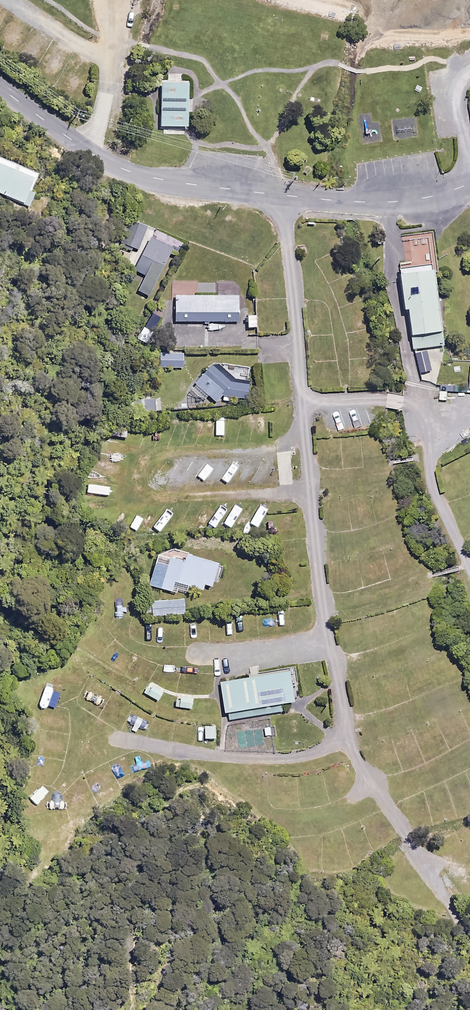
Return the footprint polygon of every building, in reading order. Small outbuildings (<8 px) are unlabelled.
[(190,85),(160,84),(158,129),(188,129),(189,104),(190,85)] [(32,207),(37,193),(31,190),(39,172),(0,156),(0,193),(32,207)] [(149,226),(132,221),(124,245),(141,250),(149,226)] [(139,251),(133,264),(138,266),(137,270),(146,274),(138,290),(151,296),(173,247),(152,237),(144,253),(139,251)] [(443,347),(431,273),(396,279),(402,314),(406,313),(412,352),(443,347)] [(237,297),(174,296),(174,321),(236,323),(237,297)] [(163,317),(154,312),(141,339),(150,343),(163,317)] [(427,351),(417,354),(422,374),(431,372),(427,351)] [(184,352),(163,353),(164,367),(185,366),(184,352)] [(205,400),(210,395),(217,401),(223,394),(249,396),(251,364),(219,362),(219,368),(212,362),(191,388),(205,400)] [(450,390),(440,389),(439,401),(449,401),(450,390)] [(453,397),(453,407),(469,408),(469,398),(453,397)] [(157,399),(141,400),(142,412),(158,412),(157,399)] [(218,562),(171,549),(169,556),(159,553),(150,584),(187,594),(190,585),(203,588),(205,583),(212,585),(218,562)] [(185,613),(185,599),(153,599),(153,613),(185,613)] [(164,689),(149,682),(144,692),(159,699),(164,689)] [(318,682),(250,695),(256,722),(324,709),(318,682)] [(194,696),(179,694),(177,705),(192,708),(194,696)]
